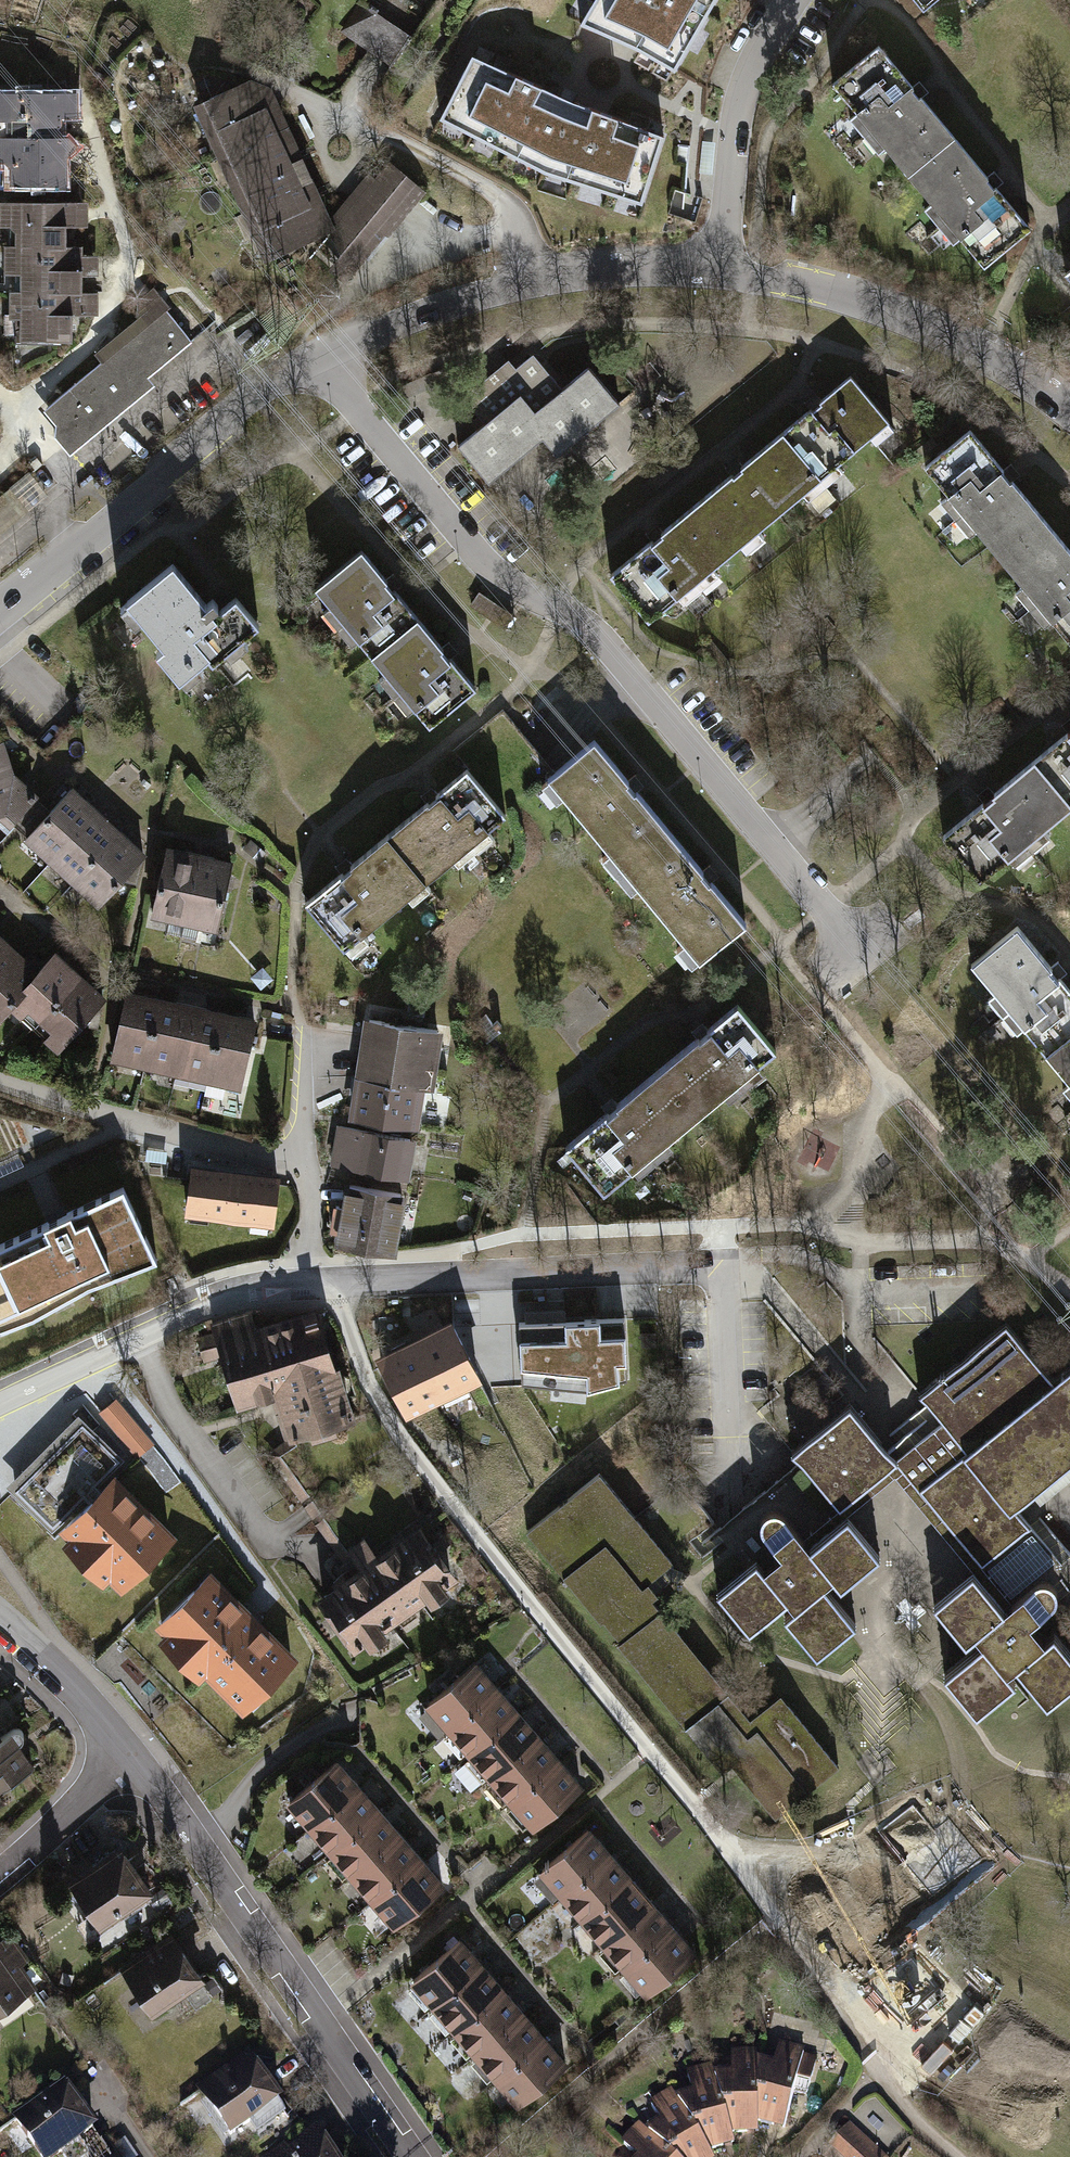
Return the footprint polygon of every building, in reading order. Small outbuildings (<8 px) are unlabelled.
[(430,0),(361,0),(341,30),(388,62),(430,0)] [(712,0),(594,0),(580,23),(634,45),(672,67),(712,0)] [(906,168),(951,131),(917,91),(873,38),(828,75),(906,168)] [(471,55),(438,115),(539,167),(640,199),(663,133),(570,103),(471,55)] [(199,110),(220,157),(275,132),(263,106),(267,101),(262,89),(252,86),(199,110)] [(11,139),(57,139),(56,117),(72,117),(72,94),(0,93),(0,117),(11,117),(11,139)] [(906,168),(980,256),(1024,219),(994,183),(951,131),(906,168)] [(220,157),(245,212),(300,187),(286,156),(289,154),(281,136),(277,138),(275,132),(220,157)] [(57,139),(11,139),(0,139),(0,143),(0,153),(16,169),(16,184),(60,184),(61,161),(75,146),(66,138),(57,139)] [(363,257),(419,190),(389,164),(351,210),(349,209),(316,249),(336,266),(345,262),(349,270),(361,255),(363,257)] [(309,208),(300,187),(245,212),(264,255),(280,248),(283,253),(303,244),(301,239),(319,230),(321,224),(314,210),(309,208)] [(21,233),(21,247),(66,247),(65,226),(71,226),(71,202),(5,202),(5,217),(21,233)] [(76,247),(66,247),(21,247),(10,247),(10,269),(26,270),(26,291),(82,291),(82,256),(76,256),(76,247)] [(87,291),(82,291),(26,291),(15,291),(15,296),(10,296),(10,308),(15,314),(26,313),(25,336),(48,336),(52,341),(59,341),(59,337),(72,337),(72,315),(87,315),(87,291)] [(37,410),(70,451),(157,381),(151,374),(195,339),(168,306),(37,410)] [(473,434),(452,451),(482,487),(538,441),(552,458),(614,407),(583,370),(557,392),(528,356),(511,370),(503,361),(450,405),(473,434)] [(848,381),(605,581),(645,628),(797,501),(886,426),(848,381)] [(923,473),(1069,651),(1069,559),(968,437),(923,473)] [(362,554),(315,592),(428,731),(475,693),(362,554)] [(174,566),(123,610),(189,686),(258,628),(235,601),(217,616),(174,566)] [(1069,809),(1069,731),(935,843),(972,889),(1069,809)] [(11,775),(0,743),(0,778),(11,775)] [(747,929),(596,744),(549,783),(700,967),(747,929)] [(472,771),(307,905),(345,951),(510,818),(472,771)] [(11,775),(0,778),(0,814),(11,823),(34,797),(11,775)] [(46,846),(56,854),(96,812),(90,807),(92,805),(87,800),(85,802),(71,790),(27,838),(41,851),(46,846)] [(101,817),(96,812),(56,854),(66,864),(61,869),(75,882),(80,876),(119,834),(106,822),(108,819),(103,814),(101,817)] [(124,838),(119,834),(80,876),(89,885),(85,890),(99,904),(122,879),(137,882),(143,856),(130,843),(132,841),(126,836),(124,838)] [(265,852),(255,844),(249,852),(259,859),(265,852)] [(167,932),(181,935),(199,857),(192,855),(192,852),(185,851),(184,854),(167,850),(152,913),(170,917),(167,932)] [(206,859),(199,857),(181,935),(196,939),(200,924),(216,928),(231,864),(213,860),(214,857),(207,856),(206,859)] [(1045,1047),(1069,1026),(1069,984),(1061,973),(1014,917),(968,955),(996,988),(990,994),(1018,1028),(1025,1023),(1045,1047)] [(22,959),(6,944),(0,950),(0,982),(22,959)] [(28,1009),(39,1019),(78,977),(66,965),(68,963),(56,952),(37,973),(10,1002),(23,1014),(28,1009)] [(22,959),(0,982),(0,1014),(10,1002),(37,973),(22,959)] [(103,1000),(78,977),(39,1019),(51,1030),(46,1036),(59,1048),(82,1022),(97,1026),(103,1000)] [(131,1054),(146,1057),(158,1000),(142,997),(143,994),(136,992),(135,995),(127,993),(112,1057),(129,1061),(131,1054)] [(176,1004),(158,1000),(146,1057),(162,1060),(160,1068),(176,1071),(190,1007),(183,1006),(184,1003),(176,1001),(176,1004)] [(198,1009),(190,1007),(176,1071),(192,1075),(194,1068),(209,1071),(221,1014),(205,1011),(206,1008),(199,1006),(198,1009)] [(239,1018),(221,1014),(209,1071),(205,1093),(218,1097),(222,1094),(225,1082),(240,1085),(254,1022),(246,1020),(246,1017),(239,1015),(239,1018)] [(567,1152),(603,1197),(773,1062),(737,1017),(567,1152)] [(367,1036),(361,1077),(418,1087),(428,1088),(437,1031),(378,1021),(376,1037),(367,1036)] [(1045,1047),(1069,1077),(1069,1026),(1045,1047)] [(412,1127),(418,1087),(361,1077),(354,1118),(412,1127)] [(411,1140),(339,1126),(333,1162),(404,1176),(411,1140)] [(0,1163),(0,1176),(23,1165),(19,1155),(0,1163)] [(278,1178),(193,1168),(187,1212),(272,1222),(278,1178)] [(391,1254),(402,1195),(350,1185),(346,1207),(336,1205),(332,1230),(341,1232),(339,1244),(391,1254)] [(123,1188),(0,1244),(34,1316),(52,1306),(44,1290),(63,1281),(70,1296),(90,1285),(109,1278),(102,1264),(121,1254),(129,1270),(157,1259),(123,1188)] [(34,1316),(0,1244),(0,1311),(7,1307),(15,1323),(34,1316)] [(279,1391),(261,1333),(250,1337),(242,1314),(213,1322),(217,1334),(199,1339),(205,1358),(222,1352),(238,1403),(279,1391)] [(625,1314),(517,1319),(520,1378),(586,1388),(629,1377),(625,1314)] [(1008,1502),(1029,1484),(1069,1451),(1069,1355),(1051,1370),(1005,1314),(914,1388),(940,1418),(890,1459),(976,1563),(1025,1523),(1008,1502)] [(261,1333),(279,1391),(292,1435),(349,1418),(318,1316),(261,1333)] [(452,1321),(377,1357),(407,1417),(481,1381),(452,1321)] [(152,1444),(115,1399),(100,1411),(137,1457),(152,1444)] [(845,1412),(787,1459),(834,1516),(892,1469),(845,1412)] [(53,1527),(119,1460),(82,1423),(15,1489),(53,1527)] [(152,1444),(137,1457),(151,1474),(165,1494),(181,1482),(166,1461),(152,1444)] [(112,1480),(66,1526),(123,1584),(170,1538),(112,1480)] [(596,1481),(523,1538),(716,1778),(729,1768),(772,1821),(835,1771),(780,1703),(750,1728),(639,1590),(666,1568),(596,1481)] [(803,1553),(764,1504),(740,1522),(767,1556),(712,1599),(744,1638),(771,1616),(806,1660),(847,1628),(823,1598),(869,1562),(838,1524),(803,1553)] [(1028,1530),(984,1567),(1007,1595),(1052,1558),(1028,1530)] [(417,1531),(324,1597),(336,1613),(332,1616),(342,1631),(346,1628),(358,1645),(451,1579),(439,1562),(443,1559),(432,1545),(428,1548),(417,1531)] [(1014,1681),(1037,1710),(1069,1682),(1069,1665),(1046,1637),(1038,1644),(1023,1625),(1054,1600),(1036,1579),(995,1611),(966,1575),(926,1607),(966,1655),(939,1678),(971,1716),(1014,1681)] [(208,1577),(162,1623),(245,1706),(249,1702),(245,1698),(265,1677),(269,1682),(291,1660),(208,1577)] [(474,1664),(428,1703),(449,1728),(496,1688),(474,1664)] [(496,1688),(449,1728),(471,1752),(517,1713),(496,1688)] [(517,1713),(471,1752),(473,1755),(456,1769),(473,1788),(490,1774),(492,1777),(538,1737),(517,1713)] [(21,1755),(6,1733),(0,1737),(0,1769),(21,1755)] [(538,1737),(492,1777),(513,1802),(559,1762),(538,1737)] [(336,1762),(290,1801),(311,1826),(357,1786),(336,1762)] [(559,1762),(513,1802),(534,1826),(580,1787),(559,1762)] [(357,1786),(311,1826),(332,1850),(378,1811),(357,1786)] [(378,1811),(332,1850),(353,1875),(399,1835),(378,1811)] [(588,1830),(542,1870),(563,1894),(609,1854),(588,1830)] [(399,1835),(353,1875),(374,1899),(420,1860),(399,1835)] [(119,1849),(72,1882),(101,1923),(148,1891),(119,1849)] [(609,1854),(563,1894),(584,1918),(630,1879),(609,1854)] [(420,1860),(374,1899),(395,1924),(441,1884),(420,1860)] [(630,1879),(584,1918),(605,1943),(651,1903),(630,1879)] [(651,1903),(605,1943),(626,1967),(672,1928),(651,1903)] [(672,1928),(626,1967),(647,1992),(693,1952),(672,1928)] [(171,1935),(124,1967),(125,1969),(129,1975),(153,2010),(200,1977),(171,1935)] [(460,1940),(414,1979),(435,2004),(481,1965),(460,1940)] [(0,1942),(0,2008),(33,1985),(15,1960),(6,1947),(2,1941),(0,1942)] [(13,1942),(6,1947),(15,1960),(22,1955),(13,1942)] [(481,1965),(435,2004),(456,2028),(502,1989),(481,1965)] [(129,1975),(125,1969),(107,1981),(112,1988),(129,1975)] [(502,1989),(456,2028),(477,2053),(523,2014),(502,1989)] [(523,2014),(477,2053),(498,2077),(544,2038),(523,2014)] [(544,2038),(498,2077),(519,2102),(565,2063),(544,2038)] [(757,2064),(758,2121),(784,2128),(794,2089),(807,2093),(816,2060),(802,2056),(803,2053),(778,2046),(776,2054),(778,2057),(774,2069),(757,2064)] [(715,2077),(731,2132),(758,2131),(758,2121),(757,2064),(757,2055),(731,2055),(731,2063),(733,2065),(733,2077),(715,2077)] [(248,2058),(200,2091),(230,2134),(249,2121),(256,2131),(285,2111),(248,2058)] [(678,2101),(707,2149),(733,2142),(731,2132),(715,2077),(713,2068),(688,2075),(689,2083),(692,2084),(696,2096),(678,2101)] [(16,2119),(42,2156),(52,2156),(92,2129),(63,2087),(16,2119)] [(673,2156),(712,2156),(707,2149),(678,2101),(674,2093),(651,2106),(655,2113),(658,2113),(664,2124),(649,2133),(673,2156)] [(586,2111),(578,2104),(568,2114),(575,2122),(586,2111)] [(256,2131),(273,2154),(282,2147),(287,2154),(305,2141),(285,2111),(256,2131)] [(846,2156),(882,2156),(866,2143),(847,2125),(831,2144),(846,2156)] [(649,2133),(642,2127),(624,2145),(630,2151),(633,2150),(639,2156),(673,2156),(649,2133)] [(316,2134),(305,2141),(287,2154),(283,2156),(332,2156),(316,2134)] [(124,2140),(115,2146),(123,2156),(136,2156),(124,2140)] [(275,2156),(283,2156),(287,2154),(282,2147),(273,2154),(275,2156)]
